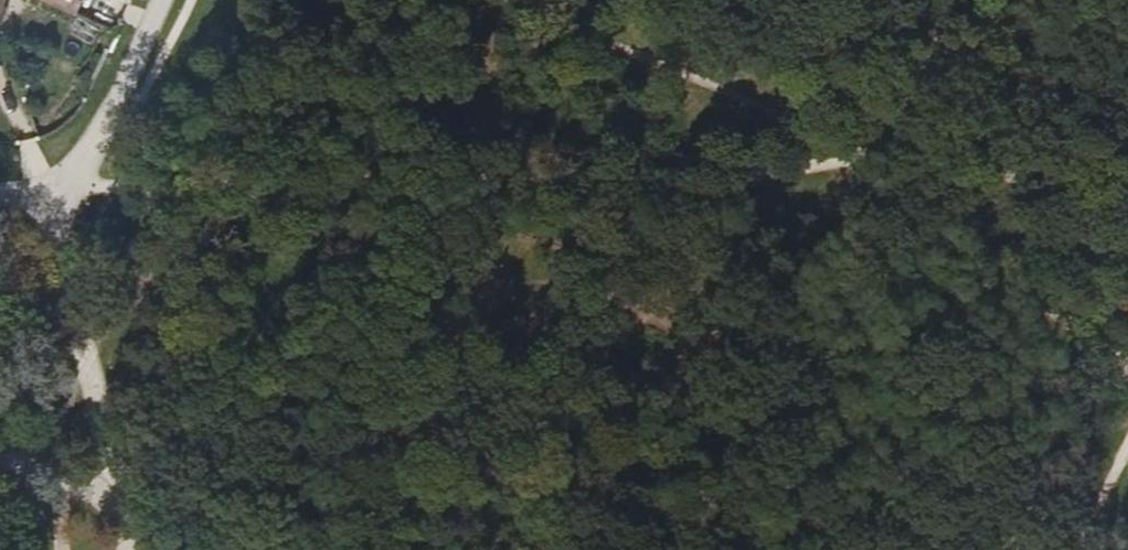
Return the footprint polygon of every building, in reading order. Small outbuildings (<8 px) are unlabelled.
[(70,16),(79,0),(39,0),(70,16)] [(120,23),(92,11),(87,23),(114,36),(120,23)]
